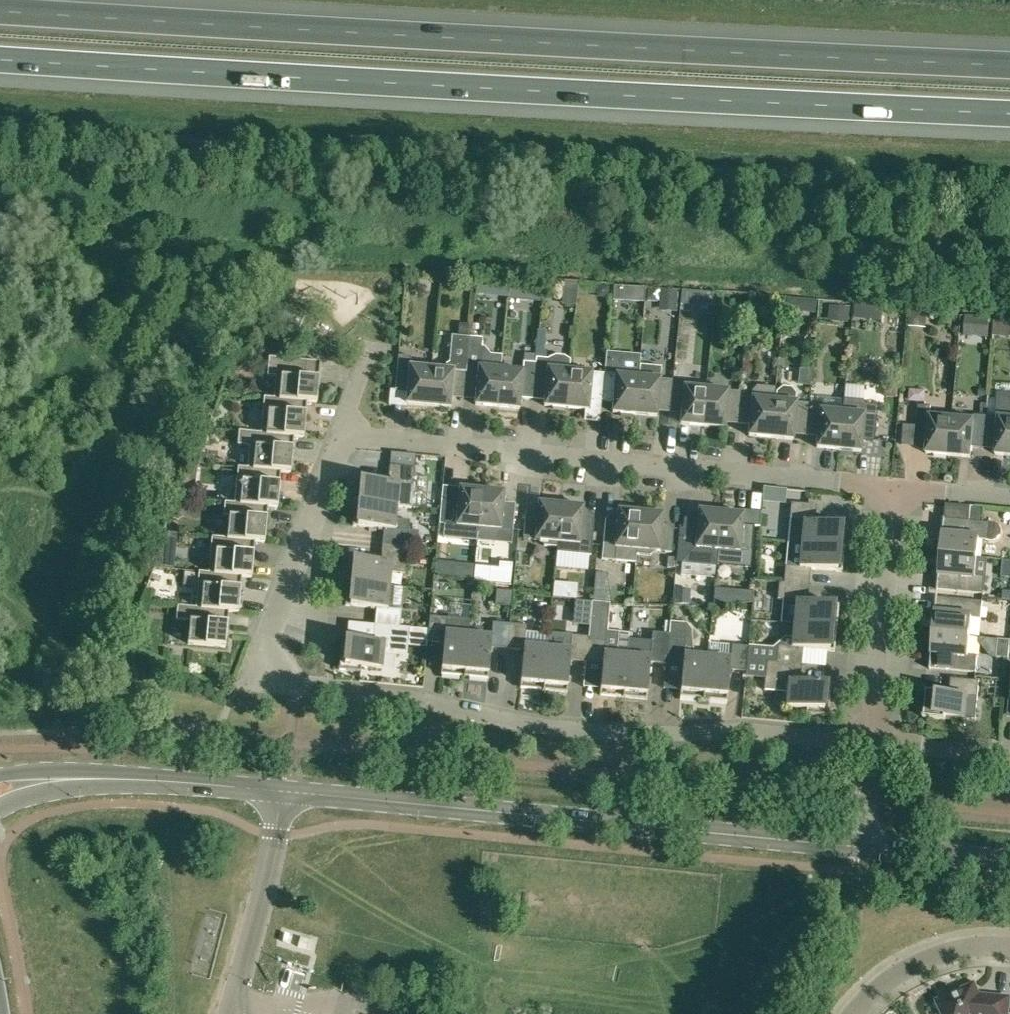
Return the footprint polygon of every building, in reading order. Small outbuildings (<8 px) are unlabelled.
[(487,289),(488,279),(477,278),(476,288),(487,289)] [(509,279),(508,295),(524,297),(526,280),(509,279)] [(563,282),(562,294),(576,295),(577,283),(563,282)] [(578,283),(577,293),(595,293),(596,284),(578,283)] [(596,285),(596,296),(608,297),(609,286),(596,285)] [(614,286),(614,301),(644,302),(644,288),(614,286)] [(660,288),(658,309),(676,311),(678,290),(660,288)] [(701,291),(700,306),(714,307),(716,292),(701,291)] [(818,302),(806,301),(801,300),(800,311),(817,313),(818,302)] [(868,308),(867,320),(880,321),(881,309),(868,308)] [(926,313),(909,311),(907,326),(925,328),(926,313)] [(989,319),(966,318),(964,336),(987,337),(989,319)] [(459,323),(458,334),(467,335),(468,324),(459,323)] [(539,331),(538,342),(546,343),(547,331),(539,331)] [(446,364),(432,363),(428,405),(451,408),(451,402),(454,402),(455,397),(464,398),(467,366),(469,337),(452,335),(449,361),(446,364)] [(404,398),(407,398),(406,403),(428,405),(432,363),(419,362),(414,366),(410,366),(411,356),(398,355),(395,392),(404,393),(404,398)] [(549,359),(536,357),(533,399),(533,394),(545,395),(544,406),(566,408),(570,365),(569,370),(565,370),(566,360),(563,357),(552,356),(549,359)] [(264,397),(317,402),(321,362),(269,357),(267,375),(276,376),(274,398),(264,397)] [(520,409),(520,398),(533,399),(536,357),(536,363),(524,362),(523,371),(501,369),(497,407),(520,409)] [(583,366),(570,365),(566,408),(589,410),(590,399),(602,400),(604,373),(588,372),(583,366)] [(640,365),(639,372),(635,414),(657,416),(658,406),(670,407),(669,412),(670,412),(673,380),(661,379),(662,367),(640,365)] [(501,369),(467,366),(464,398),(464,393),(476,394),(475,404),(497,407),(501,369)] [(614,402),(613,407),(613,412),(635,414),(639,372),(626,370),(620,375),(604,373),(602,400),(614,402)] [(673,380),(670,412),(682,413),(681,424),(703,426),(707,383),(694,382),(688,386),(672,385),(673,380)] [(707,383),(703,426),(725,428),(726,417),(738,418),(737,424),(741,391),(707,388),(708,383),(707,383)] [(805,436),(806,436),(809,403),(793,402),(794,393),(791,389),(779,388),(776,391),(775,400),(774,400),(771,437),(793,440),(794,429),(806,430),(805,436)] [(741,391),(737,424),(750,425),(749,435),(771,437),(774,400),(740,396),(741,391)] [(317,403),(317,402),(264,397),(261,433),(251,432),(304,437),(307,402),(317,403)] [(874,442),(877,415),(878,406),(864,405),(862,401),(843,400),(842,412),(839,449),(861,451),(862,446),(864,447),(865,441),(874,442)] [(809,403),(806,436),(818,437),(817,447),(839,449),(842,412),(808,408),(809,403)] [(927,443),(927,448),(926,453),(948,455),(952,413),(939,411),(934,416),(930,416),(931,406),(918,405),(915,441),(927,443)] [(987,415),(984,448),(984,443),(996,444),(995,454),(1009,455),(1009,413),(1008,412),(1003,417),(987,415)] [(966,414),(952,413),(948,455),(971,457),(972,447),(984,448),(987,415),(974,414),(974,420),(970,419),(966,414)] [(238,467),(291,472),(294,437),(304,438),(304,437),(251,432),(239,431),(238,445),(250,446),(248,467),(238,467)] [(200,451),(199,463),(208,464),(210,452),(200,451)] [(391,452),(390,465),(414,467),(416,454),(391,452)] [(355,502),(397,506),(399,483),(413,484),(415,467),(414,467),(390,465),(388,482),(357,479),(355,502)] [(291,473),(291,472),(238,467),(235,502),(225,502),(278,507),(281,472),(291,473)] [(193,498),(194,485),(182,484),(177,497),(193,498)] [(482,490),(460,488),(460,491),(459,498),(447,497),(444,524),(460,526),(459,539),(477,541),(478,532),(482,490)] [(504,492),(482,490),(478,532),(477,541),(495,542),(497,529),(513,530),(516,503),(503,502),(504,492)] [(278,508),(278,507),(225,502),(224,516),(232,517),(230,538),(212,536),(212,537),(265,542),(268,507),(278,508)] [(384,528),(382,545),(417,548),(419,531),(409,530),(410,520),(396,519),(397,506),(355,502),(353,525),(384,528)] [(561,504),(539,502),(538,513),(526,511),(522,538),(540,540),(544,545),(557,547),(561,504)] [(788,543),(802,544),(844,548),(846,525),(815,522),(816,505),(791,503),(788,543)] [(582,517),(583,506),(561,504),(557,547),(570,548),(575,543),(579,544),(578,553),(591,555),(595,518),(582,517)] [(636,562),(637,554),(641,512),(619,510),(618,520),(605,519),(601,559),(636,562)] [(717,554),(721,512),(699,510),(698,520),(686,519),(682,556),(695,557),(696,548),(700,548),(704,553),(717,554)] [(663,514),(641,512),(637,554),(650,555),(655,551),(672,552),(674,525),(662,524),(663,514)] [(721,512),(717,554),(728,555),(739,566),(751,567),(755,526),(742,524),(743,514),(721,512)] [(994,523),(970,521),(945,519),(945,518),(944,518),(941,553),(940,553),(939,554),(977,557),(979,539),(993,540),(997,538),(1000,535),(1001,530),(998,526),(994,523)] [(167,533),(163,544),(175,545),(176,534),(167,533)] [(265,542),(212,537),(209,572),(199,571),(199,572),(252,577),(255,542),(265,543),(265,542)] [(842,571),(844,548),(802,544),(799,567),(785,566),(784,582),(779,582),(809,585),(811,568),(842,571)] [(417,548),(382,545),(381,561),(350,558),(347,582),(390,586),(391,572),(405,574),(407,547),(417,548)] [(976,576),(977,557),(939,554),(939,555),(940,555),(937,589),(984,594),(985,577),(976,576)] [(667,557),(666,568),(676,568),(677,558),(667,557)] [(499,567),(474,565),(473,582),(511,585),(513,563),(499,562),(499,567)] [(252,578),(252,577),(199,572),(196,607),(178,606),(239,612),(242,577),(252,578)] [(388,609),(390,586),(347,582),(345,605),(376,608),(375,625),(409,628),(410,628),(400,627),(402,610),(388,609)] [(554,597),(560,597),(562,583),(555,582),(554,597)] [(796,601),(794,624),(836,628),(839,604),(807,601),(809,585),(779,582),(778,599),(796,601)] [(146,588),(141,601),(150,602),(150,588),(146,588)] [(691,590),(675,588),(673,605),(690,604),(691,590)] [(714,588),(712,605),(753,602),(754,591),(714,588)] [(496,589),(495,605),(511,607),(512,591),(496,589)] [(932,631),(932,633),(970,636),(972,618),(981,618),(983,602),(936,597),(933,631),(932,631)] [(600,695),(623,697),(628,650),(627,650),(617,649),(618,635),(615,632),(607,631),(610,604),(592,602),(589,637),(586,662),(603,664),(600,695)] [(239,612),(178,606),(176,620),(190,621),(188,644),(226,647),(229,612),(239,612)] [(457,619),(447,618),(430,616),(427,641),(444,643),(441,674),(465,676),(469,634),(455,633),(457,619)] [(491,647),(507,649),(510,624),(493,622),(491,636),(469,634),(465,676),(488,678),(491,647)] [(680,697),(703,699),(707,656),(694,655),(692,630),(686,623),(671,622),(670,634),(667,664),(683,665),(680,697)] [(520,687),(544,690),(548,647),(525,645),(527,625),(510,624),(507,649),(524,650),(520,687)] [(767,662),(801,665),(803,648),(834,651),(836,628),(794,624),(793,637),(786,636),(778,645),(776,662),(767,661),(767,662)] [(409,628),(375,625),(373,641),(342,638),(339,669),(361,672),(362,667),(382,668),(383,654),(407,656),(409,628)] [(628,650),(623,697),(647,699),(650,662),(667,664),(670,634),(653,632),(652,641),(628,639),(627,650),(628,650)] [(970,636),(932,633),(932,634),(933,634),(930,669),(931,669),(931,668),(976,672),(978,655),(968,655),(970,636)] [(548,647),(544,690),(567,692),(570,661),(586,662),(589,637),(572,635),(571,649),(548,647)] [(1009,658),(1009,643),(1009,640),(998,639),(997,657),(1009,658)] [(709,643),(707,656),(703,699),(727,701),(730,670),(746,671),(749,646),(732,645),(709,643)] [(828,715),(831,684),(800,681),(801,665),(767,662),(764,690),(788,692),(786,706),(807,708),(806,713),(828,715)] [(927,690),(927,691),(925,717),(923,716),(923,718),(956,721),(956,717),(966,718),(968,696),(978,697),(979,681),(951,678),(950,688),(943,688),(943,693),(928,691),(928,690),(927,690)] [(977,989),(974,984),(937,1001),(943,1013),(1008,1013),(1009,997),(979,995),(978,995),(975,990),(977,989)]
